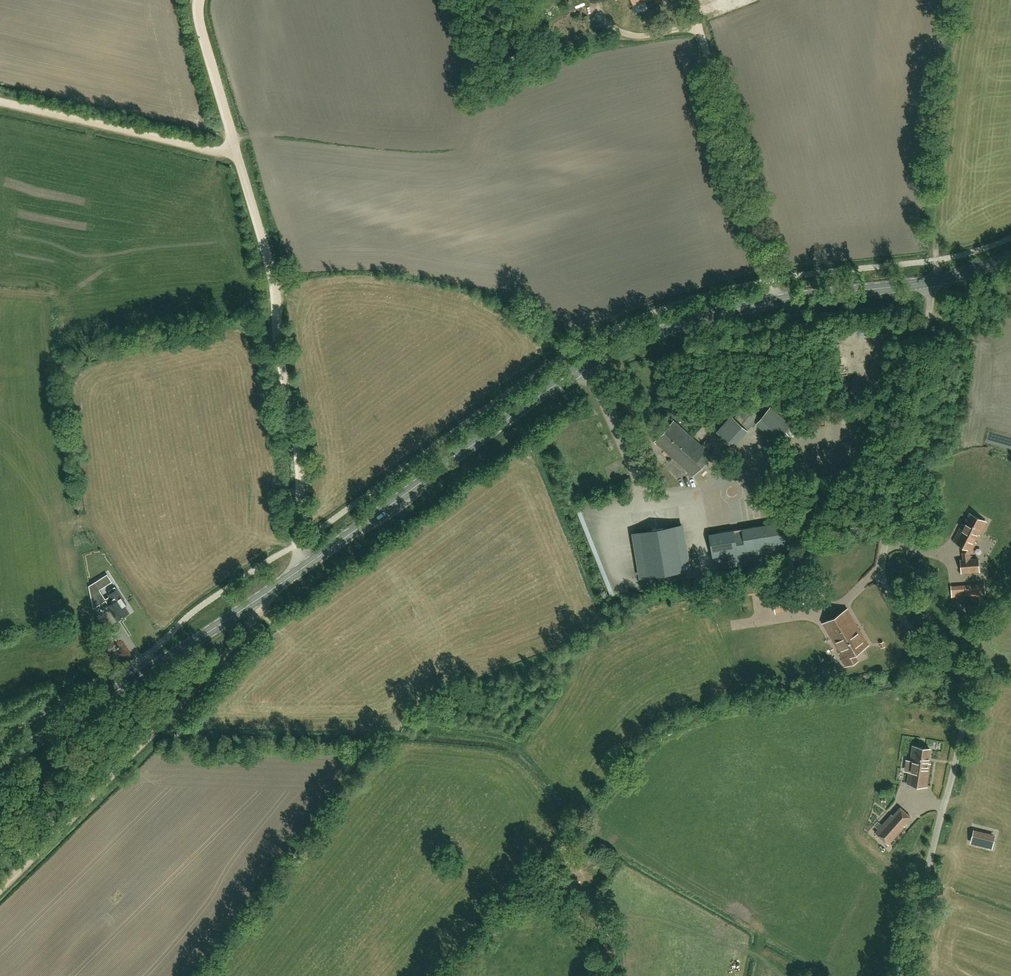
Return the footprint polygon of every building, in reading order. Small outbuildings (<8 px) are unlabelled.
[(751,425),(754,427),(756,424),(777,442),(791,426),(771,407),(761,418),(746,405),(734,418),(731,416),(717,432),(733,446),(751,425)] [(655,442),(674,459),(693,438),(674,421),(655,442)] [(790,431),(793,438),(798,436),(796,429),(790,431)] [(693,438),(674,459),(693,476),(712,455),(693,438)] [(954,541),(966,547),(963,552),(964,560),(960,560),(961,573),(979,571),(978,559),(970,560),(970,554),(976,542),(975,542),(978,534),(979,535),(986,522),(970,514),(964,525),(962,524),(954,541)] [(764,555),(787,552),(782,522),(743,529),(743,531),(734,533),(734,530),(710,534),(715,564),(733,561),(734,567),(765,562),(764,555)] [(689,570),(682,525),(634,533),(641,578),(689,570)] [(420,528),(413,533),(417,538),(423,534),(420,528)] [(97,557),(91,559),(95,569),(101,566),(97,557)] [(100,589),(95,581),(89,585),(91,594),(100,589)] [(964,595),(976,594),(975,584),(963,585),(964,595)] [(118,619),(129,613),(124,605),(126,604),(117,589),(117,590),(115,587),(109,591),(111,593),(110,594),(111,597),(110,598),(113,603),(109,605),(118,619)] [(847,609),(832,618),(823,623),(836,645),(840,653),(845,665),(857,660),(854,653),(868,644),(859,630),(858,631),(856,627),(857,626),(847,609)] [(913,746),(911,761),(912,761),(910,771),(909,771),(907,783),(927,786),(930,764),(928,763),(930,749),(913,746)] [(900,808),(893,816),(892,815),(876,833),(889,844),(905,826),(903,825),(910,817),(900,808)] [(994,837),(974,832),(971,843),(992,848),(994,837)]
